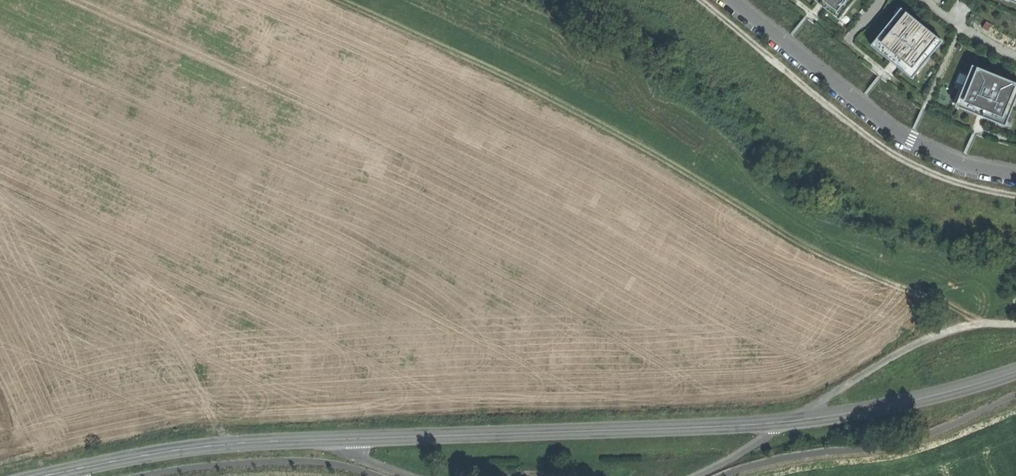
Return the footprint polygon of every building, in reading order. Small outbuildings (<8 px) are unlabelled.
[(855,0),(826,0),(831,4),(829,7),(835,11),(837,9),(844,14),(855,0)] [(932,44),(937,38),(906,12),(900,19),(896,16),(873,43),(879,47),(881,45),(888,50),(886,52),(892,58),(894,55),(898,58),(904,63),(902,66),(908,70),(910,68),(916,73),(937,48),(932,44)] [(972,66),(968,75),(973,77),(968,89),(964,87),(958,101),(979,110),(986,112),(984,117),(1005,126),(1013,107),(1008,105),(1013,93),(1015,95),(1015,83),(972,66)]
